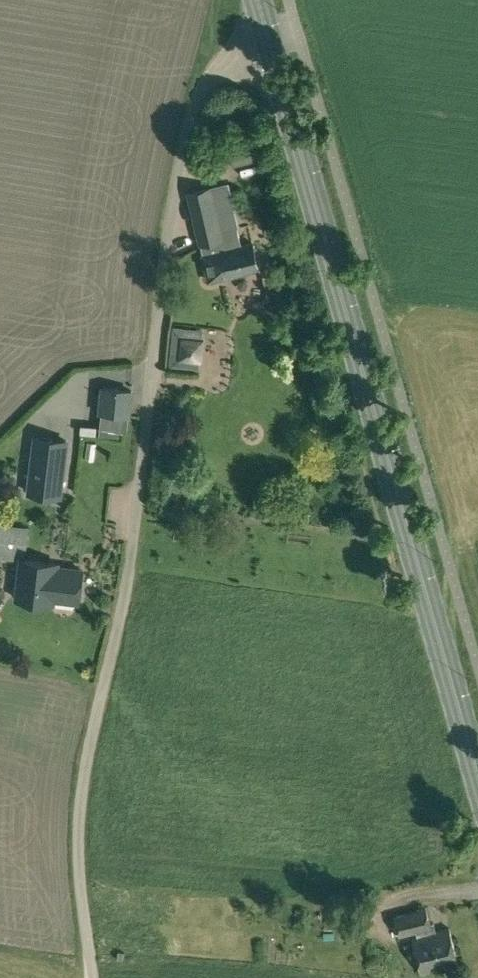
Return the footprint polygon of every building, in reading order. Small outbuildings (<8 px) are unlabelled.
[(214,170),(230,170),(231,156),(215,156),(214,170)] [(189,192),(209,279),(259,268),(254,243),(242,246),(238,226),(232,227),(223,184),(189,192)] [(179,360),(202,362),(204,339),(181,337),(179,360)] [(100,411),(130,414),(133,390),(103,387),(100,411)] [(130,432),(131,417),(109,417),(109,432),(130,432)] [(68,439),(34,435),(27,494),(61,498),(68,439)] [(0,525),(0,553),(24,556),(27,527),(0,525)] [(36,600),(79,605),(83,568),(59,565),(59,562),(18,557),(13,598),(23,599),(25,602),(33,602),(36,600)] [(413,937),(422,972),(459,963),(450,928),(432,932),(426,907),(395,915),(400,935),(417,931),(418,936),(413,937)]
